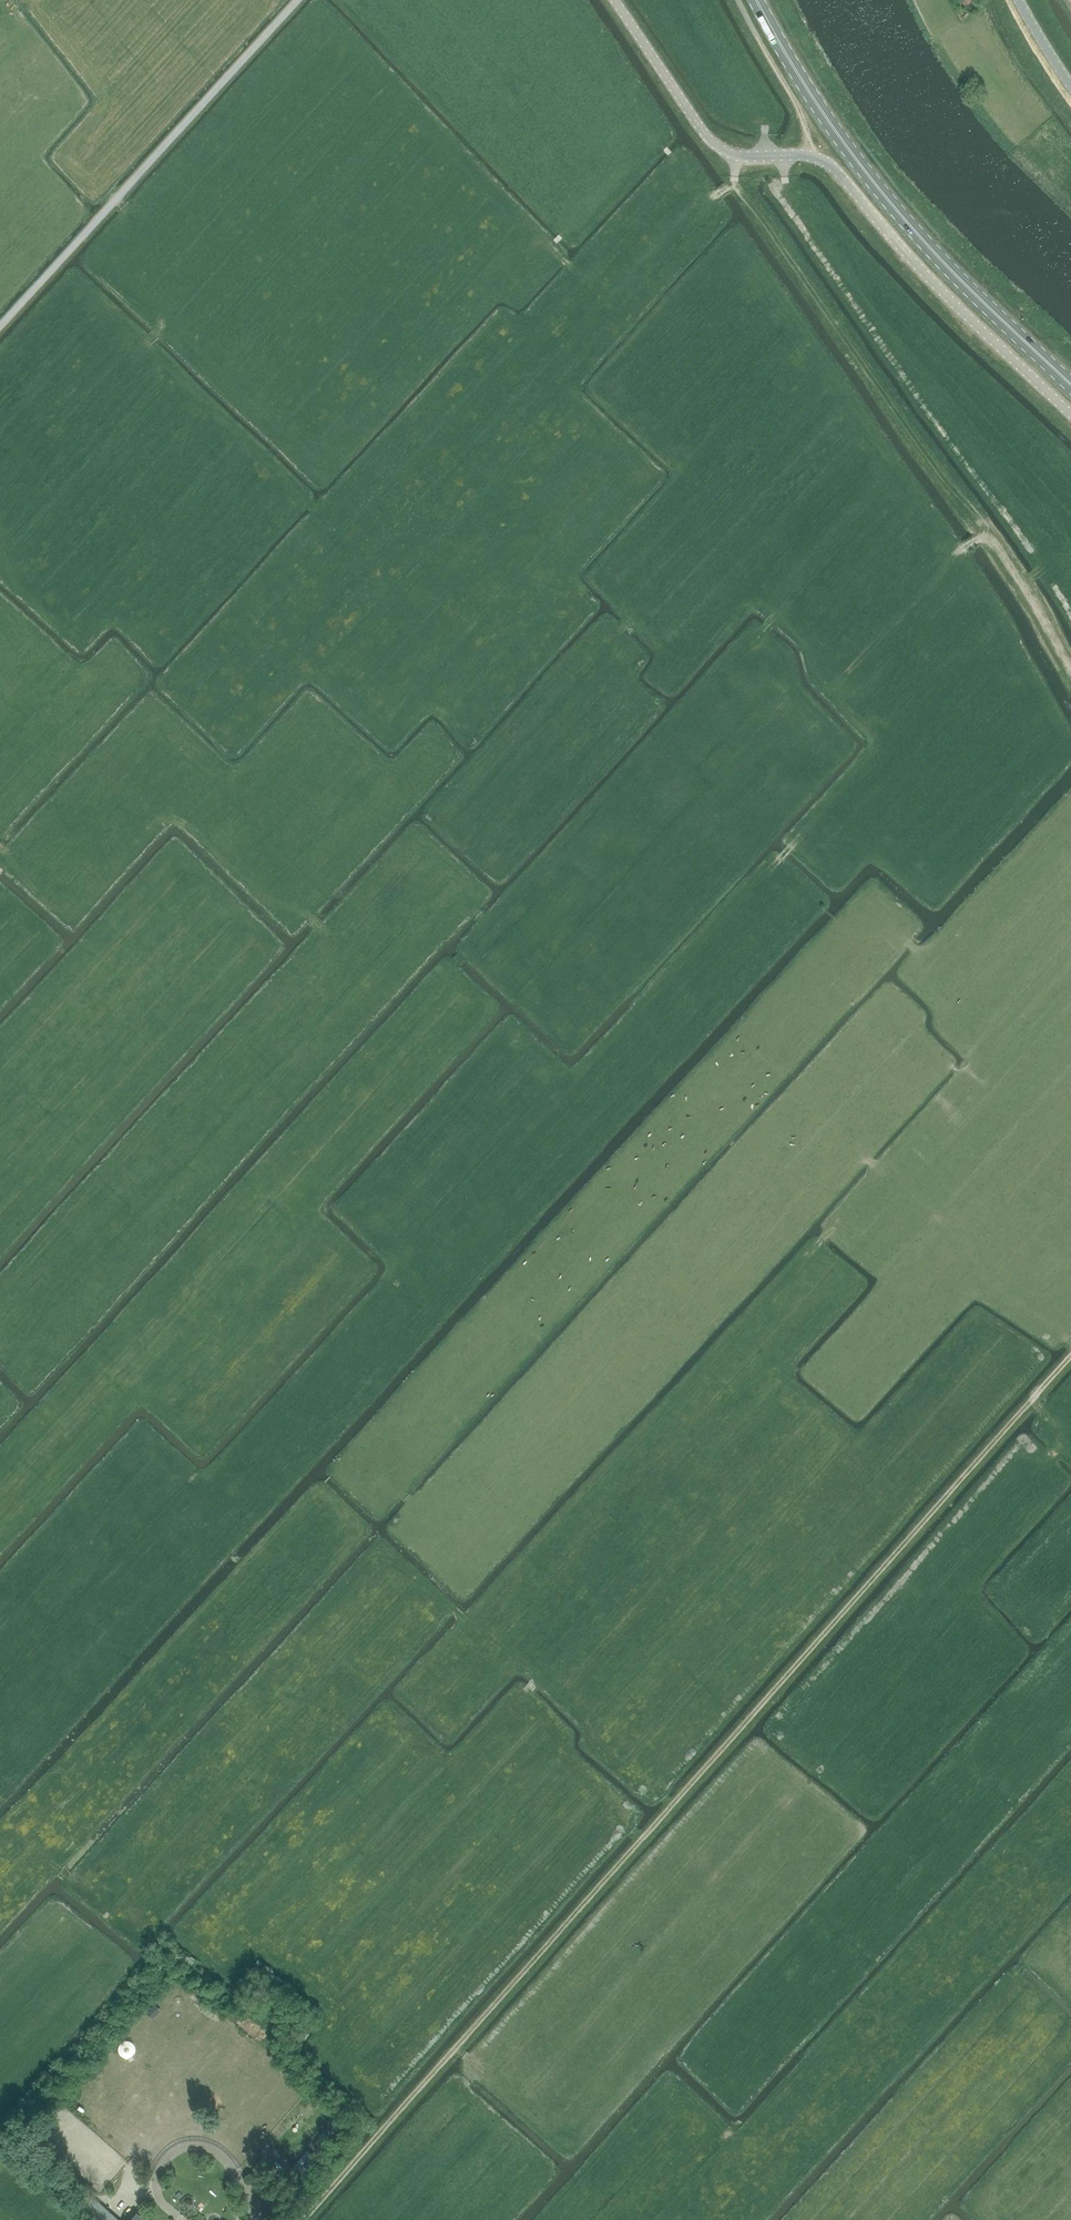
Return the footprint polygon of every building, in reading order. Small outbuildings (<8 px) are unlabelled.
[(156,2014),(152,2010),(147,2014),(152,2019),(156,2014)] [(279,2162),(288,2171),(297,2161),(288,2153),(279,2162)] [(80,2210),(92,2219),(118,2219),(92,2197),(80,2210)]
